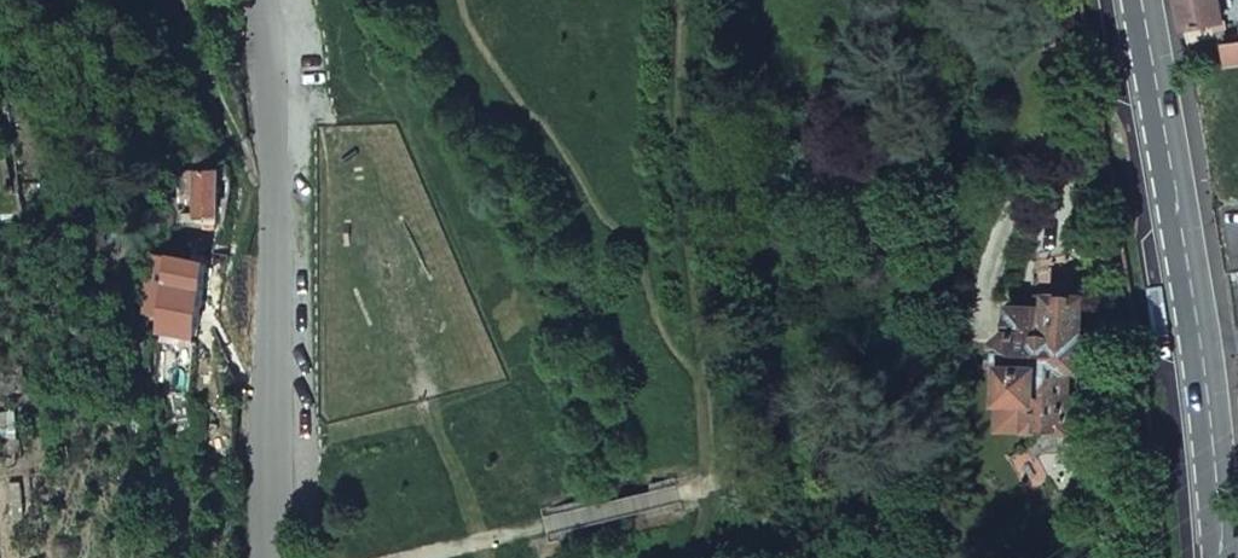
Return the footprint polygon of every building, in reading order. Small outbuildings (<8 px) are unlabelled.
[(1186,30),(1222,23),(1218,0),(1180,0),(1186,30)] [(1227,66),(1237,64),(1237,43),(1224,45),(1227,66)] [(197,170),(195,216),(217,215),(219,169),(197,170)] [(168,259),(159,331),(195,336),(205,264),(168,259)] [(1008,369),(1006,424),(1066,427),(1069,366),(1076,367),(1080,299),(1040,297),(1039,309),(1011,307),(1011,334),(1000,342),(999,361),(1008,369)]
